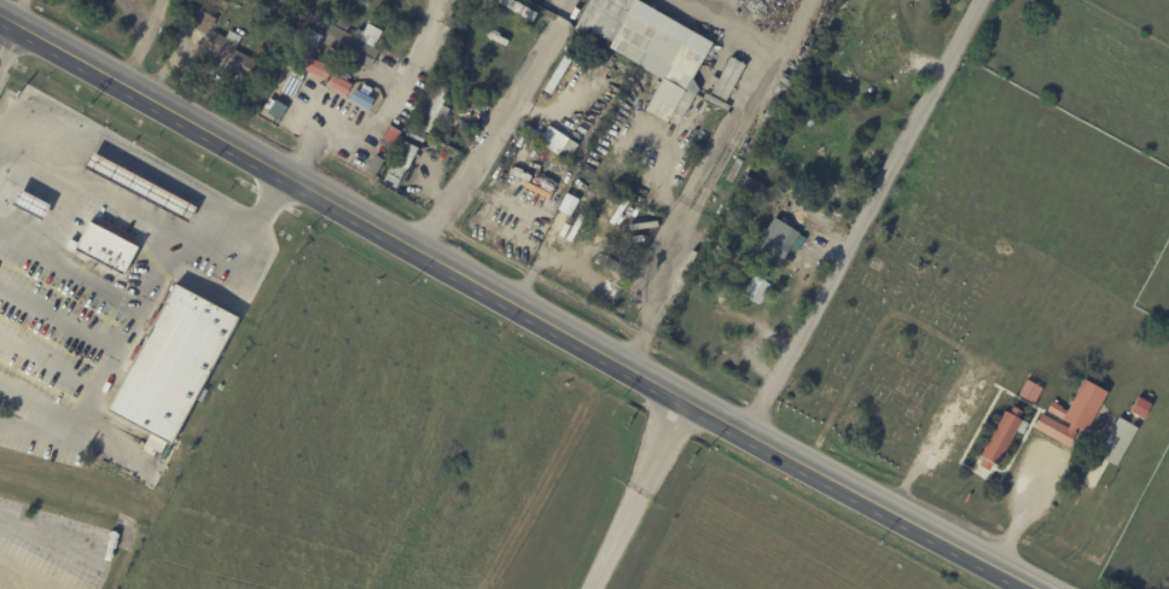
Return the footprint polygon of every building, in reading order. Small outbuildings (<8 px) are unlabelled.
[(537,24),(493,0),(516,0),(542,14),(537,24)] [(664,30),(663,31),(679,40),(681,35),(691,41),(688,45),(690,46),(688,47),(706,57),(694,78),(703,84),(697,94),(697,95),(696,95),(679,124),(670,119),(668,123),(646,111),(653,97),(655,98),(664,80),(644,68),(644,66),(576,29),(592,0),(637,0),(630,11),(664,30)] [(217,21),(208,37),(194,29),(203,13),(217,21)] [(447,27),(450,18),(456,21),(452,29),(447,27)] [(382,53),(372,71),(350,59),(347,68),(336,62),(341,53),(322,43),(319,49),(303,40),(309,29),(325,37),(336,19),(350,28),(348,34),(355,37),(360,30),(365,34),(370,25),(384,34),(376,49),(382,53)] [(429,60),(444,30),(453,34),(436,65),(429,60)] [(238,51),(258,62),(249,80),(221,65),(222,62),(204,52),(215,31),(228,39),(231,33),(243,39),(239,45),(240,46),(238,51)] [(721,81),(733,58),(748,66),(728,101),(714,93),(717,88),(709,83),(714,76),(721,81)] [(798,81),(795,89),(793,88),(791,94),(778,87),(785,74),(798,81)] [(454,111),(446,128),(438,124),(432,135),(415,127),(437,83),(454,92),(447,107),(454,111)] [(368,101),(366,107),(359,103),(362,98),(368,101)] [(764,115),(774,100),(781,105),(773,119),(764,115)] [(576,142),(582,146),(577,153),(576,152),(569,162),(525,134),(530,127),(542,135),(542,136),(546,139),(552,128),(576,142)] [(420,150),(409,170),(395,162),(407,141),(420,150)] [(197,206),(91,152),(84,167),(189,221),(197,206)] [(544,181),(556,161),(543,154),(531,173),(544,181)] [(587,164),(595,169),(593,175),(583,170),(587,164)] [(587,205),(580,218),(574,215),(582,203),(587,205)] [(552,229),(564,204),(572,208),(565,221),(572,224),(566,237),(552,229)] [(778,218),(795,228),(784,246),(791,251),(785,262),(778,257),(773,264),(755,255),(777,217),(778,218)] [(89,219),(74,251),(124,275),(139,244),(89,219)] [(629,282),(603,268),(609,258),(634,274),(629,282)] [(742,295),(757,305),(770,286),(754,275),(742,295)] [(234,313),(171,284),(110,413),(151,432),(145,445),(167,456),(234,313)] [(762,305),(767,307),(763,315),(758,314),(755,322),(746,320),(754,301),(762,304),(762,305)] [(1034,404),(1018,396),(1026,380),(1028,380),(1031,374),(1045,381),(1041,387),(1042,389),(1034,404)] [(1105,393),(1083,433),(1076,428),(1075,432),(1076,432),(1068,448),(1034,428),(1041,414),(1066,428),(1069,426),(1060,421),(1062,419),(1046,410),(1052,401),(1062,407),(1062,408),(1066,410),(1083,380),(1105,393)] [(1149,403),(1136,397),(1130,412),(1143,418),(1149,403)] [(1024,432),(1022,436),(1016,432),(996,468),(994,466),(990,473),(979,467),(983,460),(979,459),(1005,413),(1008,415),(1012,408),(1022,414),(1018,420),(1022,422),(1022,421),(1028,425),(1024,432)] [(1098,455),(1118,418),(1138,428),(1117,467),(1110,462),(1094,488),(1083,482),(1098,456),(1098,455)]
